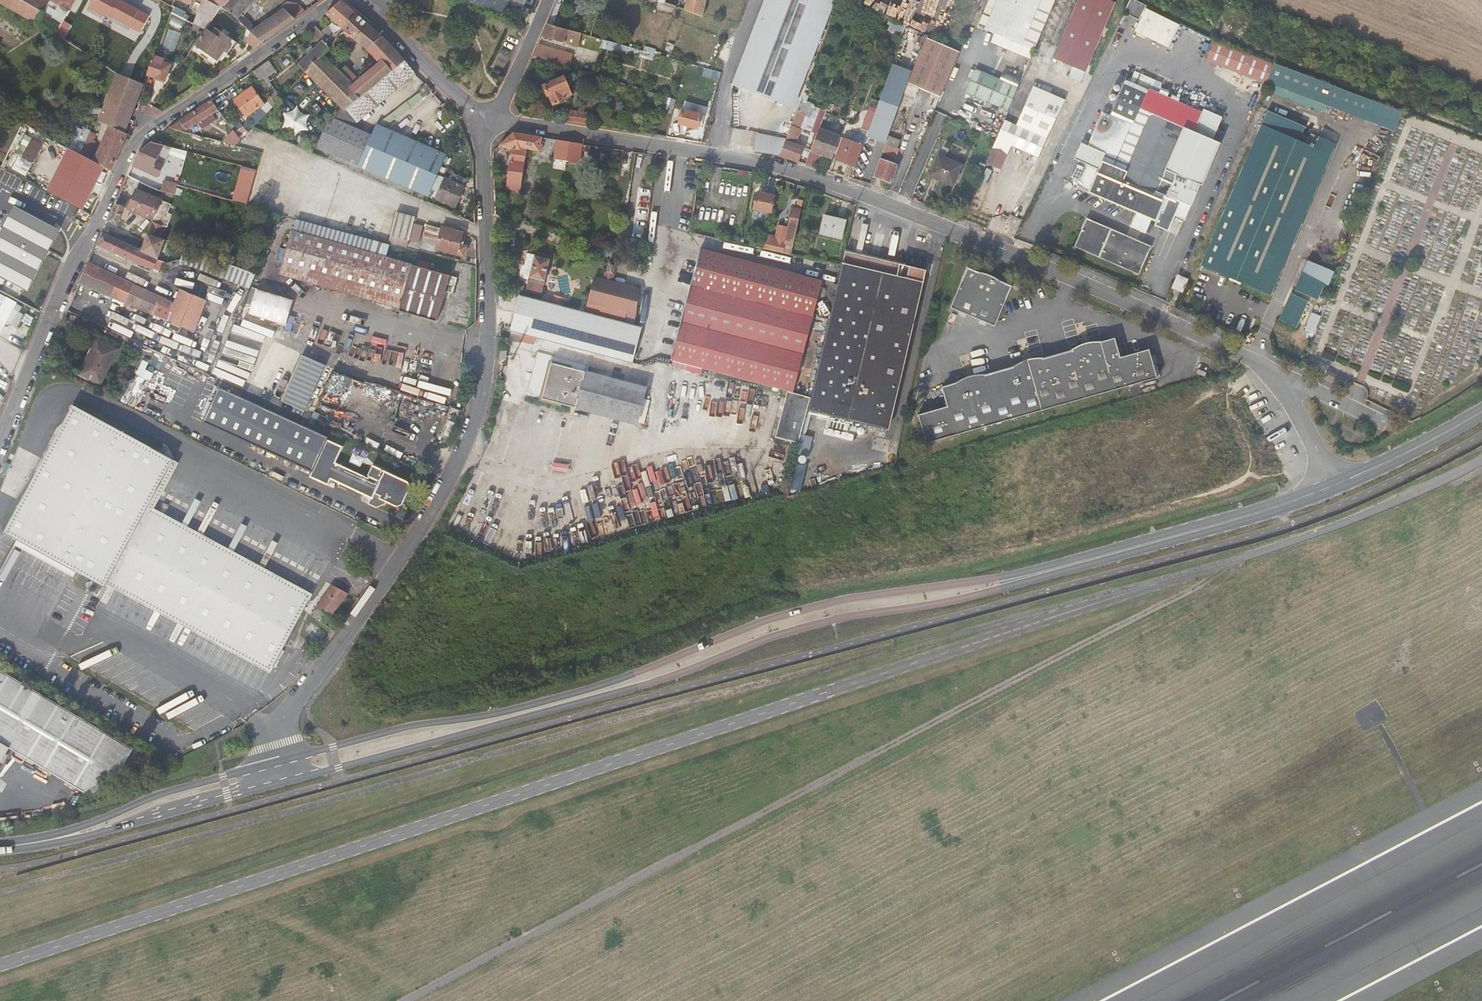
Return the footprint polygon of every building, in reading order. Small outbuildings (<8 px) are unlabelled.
[(37,22),(50,0),(0,0),(0,2),(37,22)] [(37,22),(56,32),(61,22),(64,17),(68,9),(60,4),(62,0),(50,0),(37,22)] [(71,4),(63,0),(62,0),(60,4),(68,9),(71,4)] [(222,7),(228,0),(203,0),(196,24),(207,30),(221,6),(222,7)] [(261,42),(287,23),(304,11),(295,3),(284,1),(282,6),(276,10),(277,11),(273,14),(255,27),(244,17),(241,12),(253,0),(228,0),(222,7),(252,33),(261,42)] [(345,30),(356,13),(340,0),(339,0),(322,15),(339,29),(334,34),(325,26),(319,32),(332,43),(340,35),(345,30)] [(687,1),(684,10),(702,16),(706,0),(687,0),(687,1)] [(756,27),(763,30),(741,86),(786,103),(813,33),(826,0),(766,0),(756,27)] [(835,0),(826,0),(813,33),(786,103),(793,107),(800,89),(813,58),(830,13),(835,0)] [(1055,0),(989,0),(979,24),(985,26),(984,29),(994,33),(990,42),(1030,60),(1038,40),(1043,29),(1055,0)] [(1082,70),(1096,34),(1101,36),(1105,26),(1101,24),(1111,0),(1072,0),(1049,55),(1070,65),(1082,70)] [(1120,11),(1134,18),(1141,3),(1135,0),(1125,0),(1120,11)] [(356,122),(414,72),(386,40),(356,13),(345,30),(340,35),(345,39),(347,39),(355,39),(369,51),(379,61),(358,79),(353,84),(340,70),(322,53),(305,71),(336,102),(356,122)] [(899,36),(903,24),(889,18),(885,30),(891,33),(899,36)] [(548,23),(542,36),(563,42),(578,45),(580,38),(593,42),(592,45),(598,47),(597,53),(600,55),(605,40),(591,36),(548,23)] [(298,63),(305,71),(322,53),(332,43),(319,32),(312,25),(306,30),(318,41),(298,63)] [(170,28),(163,44),(174,48),(180,32),(170,28)] [(198,44),(193,50),(205,59),(209,54),(218,61),(223,54),(225,51),(229,54),(236,42),(216,29),(212,34),(207,30),(201,39),(200,40),(198,44)] [(1049,32),(1043,29),(1038,40),(1045,42),(1049,32)] [(246,40),(254,48),(261,42),(252,33),(246,40)] [(919,88),(940,96),(958,52),(923,37),(911,72),(903,92),(911,95),(910,98),(914,100),(919,88)] [(1274,62),(1214,38),(1206,58),(1266,82),(1267,79),(1274,62)] [(539,44),(534,57),(569,67),(570,53),(539,44)] [(209,54),(205,59),(215,66),(218,61),(209,54)] [(154,55),(148,73),(164,79),(170,64),(163,61),(164,58),(157,55),(154,55)] [(252,71),(259,82),(275,71),(268,59),(252,71)] [(1304,93),(1322,100),(1328,84),(1274,62),(1267,79),(1276,82),(1304,93)] [(903,92),(911,72),(892,65),(872,118),(872,120),(871,123),(866,135),(885,142),(903,92)] [(1078,79),(1082,70),(1070,65),(1066,74),(1078,79)] [(344,66),(340,70),(353,84),(358,79),(344,66)] [(967,92),(1008,110),(1019,85),(978,68),(967,92)] [(1200,112),(1176,102),(1168,99),(1165,97),(1157,94),(1149,90),(1153,79),(1134,70),(1129,82),(1124,79),(1109,115),(1101,112),(1087,146),(1079,142),(1073,158),(1076,159),(1065,185),(1071,187),(1073,182),(1079,185),(1078,188),(1095,195),(1135,212),(1129,226),(1144,232),(1150,219),(1155,220),(1153,225),(1166,230),(1173,215),(1182,219),(1183,219),(1198,182),(1199,183),(1216,142),(1209,139),(1219,116),(1202,109),(1200,112)] [(110,126),(126,133),(128,125),(138,100),(143,83),(117,75),(100,121),(110,126)] [(550,83),(544,85),(548,95),(550,95),(554,104),(567,99),(566,97),(572,94),(565,77),(559,80),(557,75),(548,79),(550,83)] [(1267,79),(1266,82),(1264,86),(1273,90),(1276,82),(1267,79)] [(1005,119),(986,164),(998,169),(1009,143),(1037,156),(1064,93),(1033,80),(1014,123),(1005,119)] [(1301,101),(1304,93),(1276,82),(1273,90),(1301,101)] [(423,96),(431,88),(427,84),(419,91),(423,96)] [(1322,100),(1359,115),(1365,98),(1339,88),(1328,84),(1322,100)] [(1160,87),(1157,94),(1165,97),(1167,91),(1160,87)] [(251,88),(233,100),(243,116),(262,104),(251,88)] [(649,91),(646,100),(653,102),(656,93),(649,91)] [(1168,99),(1176,102),(1178,96),(1171,93),(1168,99)] [(659,111),(672,114),(676,99),(663,96),(659,111)] [(1365,98),(1359,115),(1394,129),(1401,111),(1396,109),(1365,98)] [(186,128),(218,109),(211,99),(180,119),(186,128)] [(287,134),(308,130),(303,107),(282,111),(287,134)] [(1254,108),(1249,121),(1261,126),(1267,113),(1254,108)] [(780,155),(798,160),(803,147),(795,144),(800,131),(797,130),(803,114),(800,113),(801,110),(797,109),(786,139),(780,155)] [(702,115),(683,110),(679,124),(698,130),(702,115)] [(568,111),(566,121),(586,124),(588,115),(568,111)] [(1239,280),(1246,282),(1307,135),(1303,133),(1305,128),(1268,112),(1267,113),(1261,126),(1237,182),(1232,180),(1230,186),(1234,188),(1202,263),(1231,276),(1239,280)] [(864,125),(866,126),(869,119),(872,120),(872,118),(867,116),(865,123),(864,125)] [(317,148),(336,156),(358,129),(330,117),(317,148)] [(861,145),(862,145),(866,135),(871,123),(872,120),(869,119),(866,126),(865,129),(863,128),(859,137),(862,139),(860,144),(857,142),(857,140),(847,137),(846,139),(843,137),(835,159),(853,167),(861,145)] [(183,131),(177,121),(169,126),(183,131)] [(358,129),(336,156),(350,163),(427,196),(445,154),(376,124),(372,134),(358,129)] [(110,170),(111,170),(127,133),(126,133),(110,126),(94,161),(103,166),(110,170)] [(818,153),(831,158),(839,136),(819,128),(815,137),(811,150),(818,153)] [(1307,135),(1246,282),(1270,293),(1321,175),(1335,143),(1311,132),(1309,136),(1307,135)] [(513,134),(500,146),(501,146),(505,147),(504,151),(512,153),(505,194),(518,196),(526,149),(538,152),(541,138),(513,134)] [(764,152),(780,155),(786,139),(759,135),(754,150),(764,152)] [(80,154),(87,157),(94,141),(88,138),(80,154)] [(24,158),(34,163),(43,143),(33,139),(24,158)] [(152,141),(144,148),(138,153),(134,165),(158,176),(163,165),(156,161),(164,145),(152,141)] [(588,151),(589,145),(555,141),(553,159),(577,162),(579,150),(588,151)] [(898,148),(885,143),(882,151),(895,155),(898,148)] [(72,149),(49,192),(75,206),(79,209),(103,166),(94,161),(87,157),(80,154),(72,149)] [(805,163),(814,166),(818,153),(811,150),(805,163)] [(649,162),(649,155),(629,152),(629,162),(649,162)] [(961,165),(938,155),(930,175),(953,185),(961,165)] [(879,158),(872,176),(890,183),(896,165),(892,164),(893,162),(887,160),(886,161),(879,158)] [(462,187),(443,179),(436,198),(455,206),(462,187)] [(176,196),(179,184),(164,180),(161,190),(176,196)] [(801,202),(804,189),(796,186),(793,200),(801,202)] [(618,191),(604,187),(603,193),(617,196),(618,191)] [(148,232),(165,239),(168,227),(165,226),(169,216),(165,215),(169,205),(160,201),(161,200),(136,190),(131,203),(119,198),(117,203),(124,207),(133,210),(153,218),(148,232)] [(770,213),(774,197),(756,193),(753,209),(770,213)] [(246,208),(246,206),(247,202),(239,200),(238,206),(246,208)] [(124,207),(117,203),(109,222),(116,225),(120,218),(124,207)] [(14,206),(0,232),(0,277),(6,280),(23,289),(26,291),(59,230),(14,206)] [(128,221),(133,210),(124,207),(120,218),(128,221)] [(787,253),(790,254),(799,212),(791,210),(783,241),(765,238),(762,248),(780,252),(781,248),(788,250),(787,253)] [(414,216),(395,212),(389,235),(407,240),(414,216)] [(843,221),(822,216),(818,234),(839,239),(843,221)] [(1088,219),(1075,246),(1138,273),(1150,246),(1088,219)] [(423,236),(427,237),(437,240),(435,248),(455,253),(458,244),(461,232),(440,226),(440,228),(431,225),(426,224),(423,236)] [(155,270),(159,259),(141,251),(107,235),(109,231),(105,229),(97,246),(155,270)] [(162,260),(170,241),(165,239),(148,232),(141,251),(159,259),(162,260)] [(290,232),(280,267),(394,298),(391,309),(398,311),(398,312),(435,322),(448,276),(290,232)] [(387,243),(406,248),(407,242),(389,237),(387,243)] [(458,244),(455,253),(463,256),(466,246),(458,244)] [(249,287),(255,273),(232,265),(184,246),(179,260),(249,287)] [(785,393),(788,394),(793,396),(800,370),(797,369),(821,281),(755,264),(699,249),(675,337),(676,337),(670,362),(785,393)] [(548,261),(528,255),(525,265),(523,267),(520,276),(522,279),(542,284),(548,261)] [(1320,300),(1334,270),(1308,259),(1295,289),(1320,300)] [(79,283),(169,321),(175,305),(173,304),(119,278),(89,262),(79,283)] [(606,272),(613,274),(616,264),(609,262),(606,272)] [(921,286),(841,267),(836,288),(816,374),(811,395),(810,401),(807,415),(886,433),(921,286)] [(1014,287),(970,269),(953,309),(997,328),(1014,287)] [(603,281),(611,283),(613,274),(606,272),(603,281)] [(1171,287),(1176,289),(1181,277),(1177,275),(1171,287)] [(1181,277),(1176,289),(1181,291),(1186,279),(1181,277)] [(631,315),(634,317),(638,290),(611,283),(603,281),(591,278),(584,302),(600,306),(598,316),(622,322),(624,313),(631,315)] [(23,289),(6,280),(0,292),(17,301),(23,289)] [(169,321),(193,332),(206,300),(179,289),(173,304),(175,305),(169,321)] [(536,340),(630,366),(641,328),(632,325),(622,322),(598,316),(573,309),(520,295),(510,333),(521,336),(536,340)] [(1306,302),(1291,295),(1281,321),(1296,327),(1306,302)] [(1315,332),(1321,315),(1312,312),(1306,329),(1315,332)] [(521,336),(510,333),(508,342),(519,345),(520,342),(521,336)] [(534,346),(536,340),(521,336),(520,342),(534,346)] [(1130,387),(1159,379),(1151,350),(1122,358),(1116,340),(1031,364),(944,389),(949,408),(920,416),(929,445),(973,432),(1073,404),(1103,395),(1130,387)] [(115,351),(96,342),(81,375),(100,384),(115,351)] [(306,411),(327,364),(303,354),(282,400),(306,411)] [(538,354),(526,397),(635,426),(645,391),(585,374),(587,367),(538,354)] [(1306,358),(1303,365),(1302,368),(1308,371),(1314,374),(1318,364),(1312,361),(1309,360),(1306,358)] [(146,377),(148,369),(140,367),(138,375),(146,377)] [(1329,375),(1327,380),(1344,389),(1346,383),(1329,375)] [(776,440),(799,447),(807,415),(810,401),(793,396),(788,394),(776,440)] [(147,513),(175,462),(73,406),(4,532),(102,586),(107,578),(204,630),(272,667),(287,640),(308,600),(248,567),(147,513)] [(328,439),(287,420),(271,454),(312,473),(310,477),(327,485),(330,479),(371,497),(368,504),(376,507),(385,504),(387,501),(398,506),(403,503),(410,487),(408,480),(372,465),(367,475),(369,476),(367,479),(335,464),(342,448),(327,441),(328,439)] [(354,453),(351,461),(361,465),(364,457),(354,453)] [(181,465),(175,462),(147,513),(248,567),(308,600),(311,594),(219,546),(155,512),(181,465)] [(321,602),(311,615),(324,625),(333,613),(334,614),(336,611),(335,610),(347,594),(333,586),(323,600),(322,599),(320,601),(321,602)] [(10,750),(14,743),(72,777),(68,783),(85,793),(91,790),(93,795),(98,793),(100,796),(106,793),(101,785),(119,776),(135,750),(0,671),(0,764),(9,749),(10,750)] [(14,743),(10,750),(46,771),(68,783),(72,777),(14,743)]
